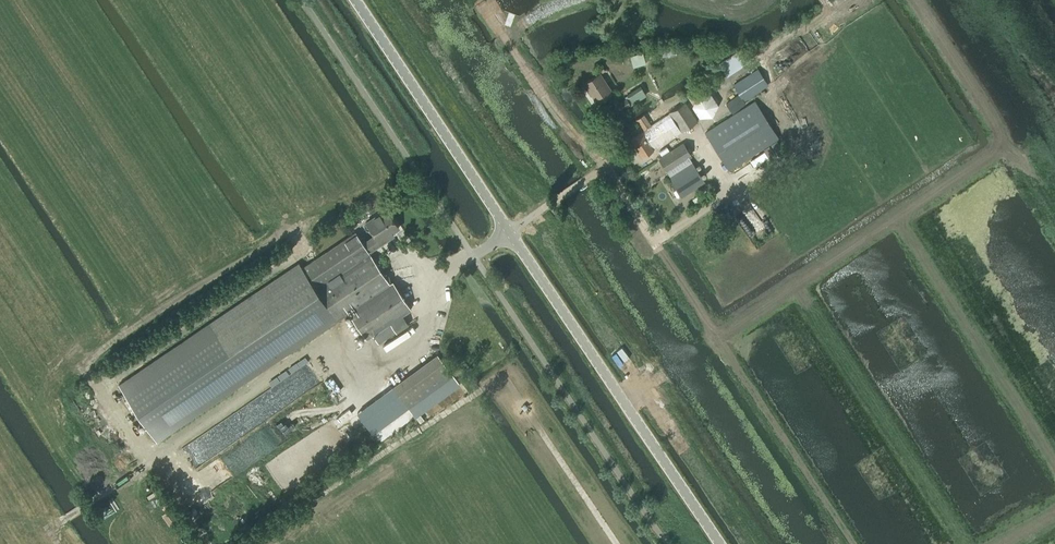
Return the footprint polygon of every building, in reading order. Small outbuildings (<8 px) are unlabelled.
[(633,67),(646,64),(643,53),(630,56),(633,67)] [(744,101),(767,85),(757,70),(733,86),(739,94),(726,104),(732,113),(745,104),(744,101)] [(598,102),(611,93),(600,75),(585,85),(589,92),(591,91),(598,102)] [(633,104),(645,97),(640,89),(628,97),(629,98),(617,105),(621,111),(633,103),(633,104)] [(642,132),(630,139),(641,157),(697,122),(685,103),(669,113),(670,114),(651,125),(645,115),(635,121),(636,122),(642,132)] [(728,169),(776,138),(754,103),(705,134),(728,169)] [(690,155),(682,143),(658,159),(666,171),(690,155)] [(670,177),(668,177),(681,198),(705,182),(692,162),(670,177)] [(392,282),(390,284),(369,252),(390,238),(388,235),(398,228),(386,209),(366,222),(375,235),(363,243),(355,232),(301,268),(296,265),(118,384),(156,441),(347,313),(365,339),(410,309),(392,282)] [(373,433),(453,376),(437,354),(355,412),(373,433)] [(307,363),(182,450),(196,470),(321,383),(307,363)] [(322,386),(197,472),(211,492),(336,406),(322,386)]
